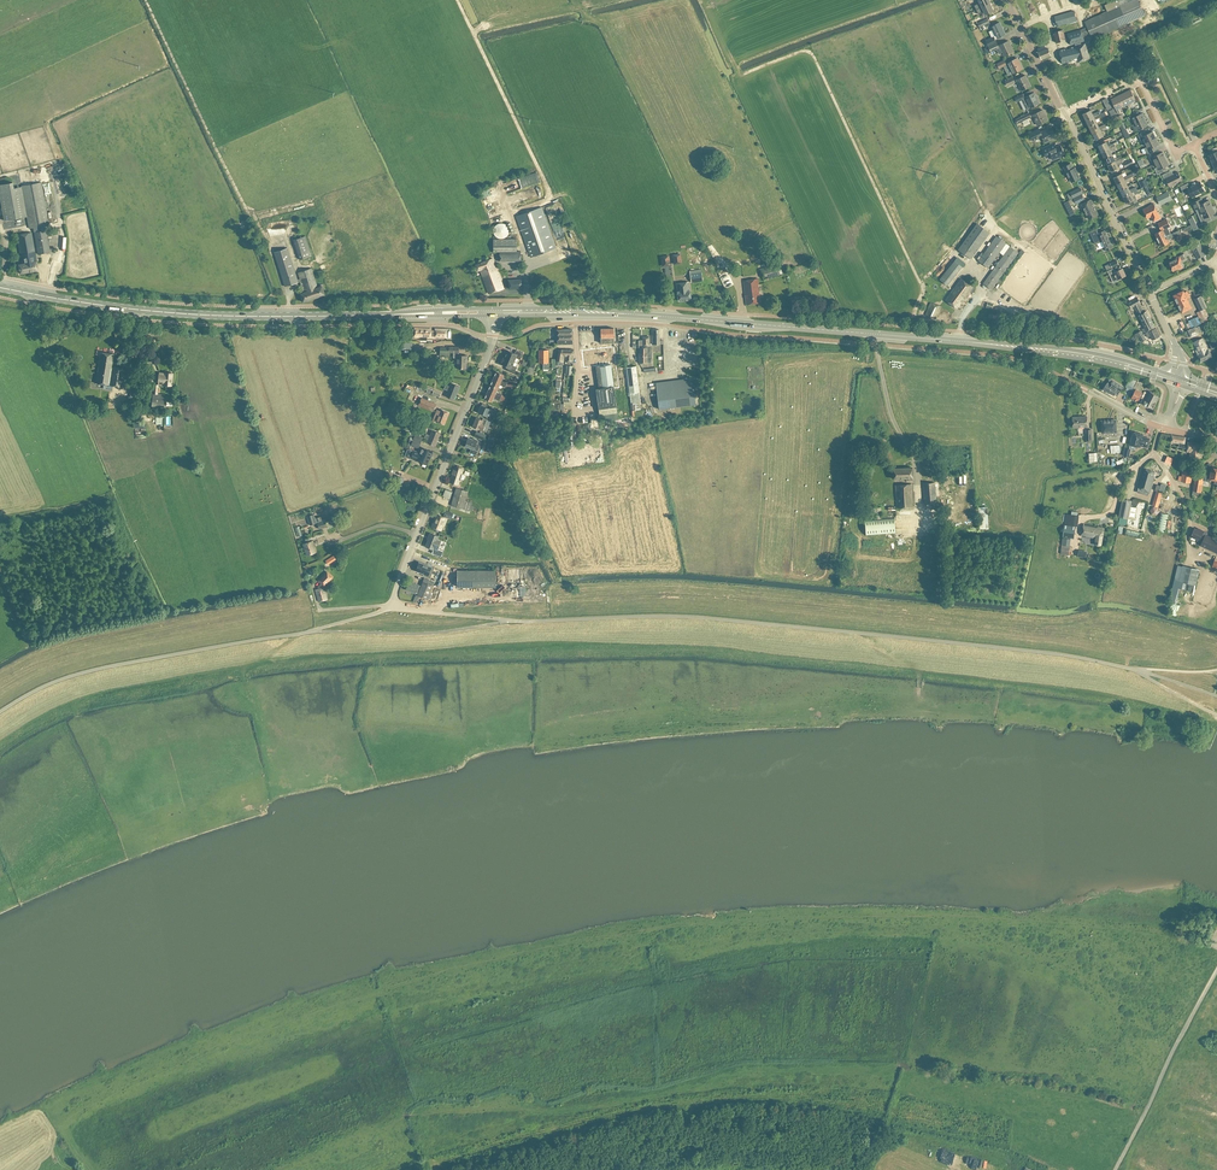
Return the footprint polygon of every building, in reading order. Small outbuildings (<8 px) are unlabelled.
[(990,3),(989,0),(979,0),(980,2),(974,5),(976,10),(990,3)] [(1081,29),(1083,37),(1090,34),(1092,39),(1128,23),(1145,16),(1138,0),(1117,0),(1116,0),(1119,6),(1084,22),(1087,27),(1081,29)] [(994,10),(990,3),(976,10),(978,14),(984,11),(985,14),(994,10)] [(1057,26),(1076,20),(1074,11),(1054,16),(1057,26)] [(981,22),(981,21),(977,23),(979,28),(983,26),(983,25),(989,22),(987,18),(981,22)] [(1005,34),(999,22),(990,26),(992,30),(993,29),(997,38),(1005,34)] [(1053,32),(1056,43),(1065,40),(1063,29),(1053,32)] [(1075,46),(1059,50),(1062,64),(1078,60),(1079,62),(1090,58),(1085,43),(1081,44),(1080,42),(1084,41),(1083,37),(1081,29),(1067,33),(1071,45),(1074,44),(1075,46)] [(996,42),(988,46),(991,52),(997,49),(999,54),(1003,52),(1004,56),(1014,51),(1008,40),(998,46),(996,42)] [(1046,49),(1039,52),(1042,59),(1051,55),(1048,48),(1046,49)] [(1022,69),(1017,58),(1007,63),(1013,73),(1022,69)] [(1006,64),(1004,60),(997,64),(999,68),(1006,64)] [(1031,86),(1025,75),(1016,80),(1021,91),(1031,86)] [(1015,82),(1013,77),(1005,81),(1007,86),(1015,82)] [(1124,93),(1131,108),(1133,106),(1131,102),(1136,100),(1131,89),(1124,93)] [(1034,92),(1024,97),(1025,98),(1022,99),(1027,109),(1039,103),(1034,92)] [(1124,93),(1117,96),(1123,107),(1127,105),(1129,109),(1131,108),(1124,93)] [(1109,95),(1105,97),(1110,108),(1114,107),(1109,95)] [(1123,107),(1117,96),(1111,99),(1116,110),(1118,114),(1120,113),(1118,109),(1123,107)] [(1048,120),(1043,110),(1032,115),(1037,125),(1048,120)] [(1100,110),(1093,114),(1090,110),(1083,113),(1086,120),(1102,112),(1100,110)] [(1103,112),(1102,112),(1086,120),(1089,127),(1097,123),(1095,120),(1101,117),(1101,116),(1104,114),(1103,112)] [(1029,113),(1021,116),(1026,126),(1031,123),(1028,118),(1031,117),(1029,113)] [(1135,124),(1145,119),(1142,113),(1135,116),(1134,114),(1128,117),(1129,120),(1132,118),(1135,124)] [(1145,119),(1135,124),(1137,127),(1134,129),(1135,132),(1148,125),(1145,119)] [(1099,127),(1097,123),(1089,127),(1092,133),(1106,126),(1105,124),(1099,127)] [(1106,126),(1092,133),(1095,140),(1103,136),(1101,132),(1107,129),(1106,126)] [(1039,128),(1038,129),(1029,133),(1033,142),(1043,137),(1046,143),(1056,137),(1053,130),(1049,131),(1048,128),(1041,132),(1039,128)] [(1145,143),(1156,138),(1152,131),(1146,135),(1144,131),(1138,134),(1140,140),(1144,139),(1145,143)] [(1105,140),(1106,141),(1098,145),(1101,152),(1118,144),(1117,141),(1110,145),(1107,138),(1105,140)] [(1156,138),(1145,143),(1147,146),(1144,148),(1147,154),(1154,151),(1152,147),(1159,144),(1156,138)] [(1060,145),(1056,146),(1054,142),(1051,144),(1042,148),(1046,157),(1051,155),(1053,160),(1065,154),(1060,145)] [(1118,144),(1101,152),(1105,158),(1112,155),(1110,150),(1119,146),(1118,144)] [(1216,161),(1216,146),(1210,150),(1212,153),(1208,155),(1210,159),(1209,159),(1211,163),(1216,161)] [(1155,163),(1166,158),(1162,152),(1156,155),(1154,152),(1148,155),(1151,161),(1154,159),(1155,163)] [(1112,155),(1105,158),(1108,165),(1121,158),(1120,156),(1117,157),(1114,158),(1112,155)] [(1121,158),(1108,165),(1111,172),(1119,168),(1117,163),(1123,161),(1121,158)] [(1166,158),(1155,163),(1157,167),(1154,168),(1157,174),(1164,171),(1162,168),(1169,165),(1166,158)] [(1073,168),(1071,163),(1063,167),(1071,182),(1080,178),(1075,167),(1073,168)] [(534,178),(539,176),(537,170),(520,174),(521,180),(529,178),(528,175),(533,174),(534,178)] [(1178,172),(1173,175),(1173,174),(1172,173),(1171,174),(1170,171),(1162,175),(1164,179),(1166,178),(1170,187),(1175,184),(1175,183),(1181,180),(1180,177),(1181,177),(1178,172)] [(1132,173),(1123,177),(1121,173),(1114,177),(1117,184),(1125,180),(1131,177),(1134,175),(1132,173)] [(1132,179),(1131,177),(1125,180),(1117,184),(1120,190),(1128,186),(1126,182),(1128,181),(1132,179)] [(0,184),(0,198),(4,220),(26,216),(21,187),(13,188),(12,182),(0,184)] [(49,252),(45,225),(49,225),(41,182),(21,186),(29,228),(33,227),(38,254),(49,252)] [(1189,187),(1188,183),(1180,187),(1183,193),(1189,191),(1191,197),(1204,191),(1200,182),(1189,187)] [(524,197),(527,197),(526,186),(514,188),(515,194),(523,192),(524,197)] [(542,186),(530,186),(531,194),(543,194),(542,186)] [(1131,193),(1128,186),(1120,190),(1123,197),(1131,193)] [(1080,188),(1074,191),(1071,193),(1073,197),(1076,196),(1083,193),(1080,188)] [(1170,199),(1167,192),(1157,197),(1160,204),(1170,199)] [(1134,199),(1131,193),(1123,197),(1126,203),(1129,202),(1131,205),(1138,202),(1136,198),(1134,199)] [(1073,198),(1076,203),(1084,199),(1082,194),(1073,198)] [(508,203),(506,197),(499,199),(498,196),(488,199),(491,208),(508,203)] [(1093,203),(1091,199),(1081,204),(1089,219),(1098,214),(1094,206),(1092,204),(1093,203)] [(1200,199),(1199,199),(1192,203),(1197,213),(1212,206),(1209,200),(1202,203),(1200,199)] [(72,200),(67,202),(73,217),(78,216),(72,200)] [(1064,203),(1068,210),(1072,208),(1068,200),(1064,203)] [(1147,218),(1152,216),(1153,216),(1158,214),(1153,203),(1149,205),(1149,206),(1143,209),(1147,218)] [(1212,206),(1197,213),(1202,224),(1209,221),(1207,217),(1215,213),(1212,206)] [(516,216),(530,257),(556,248),(542,207),(516,216)] [(1155,233),(1158,240),(1171,234),(1167,227),(1170,226),(1167,219),(1158,223),(1160,228),(1161,228),(1162,230),(1155,233)] [(493,230),(493,233),(495,236),(497,238),(500,239),(504,238),(506,237),(508,234),(509,231),(508,228),(506,226),(504,224),(501,223),(498,224),(496,225),(494,227),(493,230)] [(958,250),(971,259),(989,233),(977,224),(958,250)] [(1104,230),(1099,233),(1097,228),(1089,231),(1095,244),(1102,241),(1107,250),(1112,248),(1104,230)] [(1171,234),(1158,240),(1161,246),(1169,242),(1168,239),(1172,237),(1172,238),(1181,234),(1179,230),(1171,234)] [(20,273),(38,270),(31,232),(17,235),(22,264),(18,264),(20,273)] [(305,236),(293,240),(300,260),(311,256),(305,236)] [(1006,243),(996,236),(978,261),(988,268),(1006,243)] [(521,251),(517,251),(516,239),(493,239),(493,252),(499,251),(500,262),(521,261),(521,251)] [(1205,255),(1199,243),(1192,247),(1197,258),(1205,255)] [(983,284),(991,290),(1018,252),(1010,246),(983,284)] [(304,292),(300,293),(303,302),(325,294),(322,284),(319,285),(319,287),(317,287),(311,268),(298,272),(300,278),(297,280),(287,248),(274,252),(285,286),(300,281),(304,292)] [(669,254),(661,255),(662,265),(670,264),(669,254)] [(1176,258),(1169,262),(1173,271),(1179,268),(1179,269),(1182,267),(1182,266),(1179,261),(1185,258),(1183,254),(1176,258)] [(488,293),(504,289),(492,258),(476,265),(478,271),(480,270),(488,293)] [(955,260),(943,274),(950,280),(962,266),(955,260)] [(93,263),(70,263),(70,274),(93,274),(93,263)] [(780,269),(778,270),(776,264),(760,269),(763,279),(780,274),(782,273),(780,269)] [(678,274),(685,274),(685,265),(677,266),(678,274)] [(1113,282),(1119,279),(1119,278),(1126,275),(1122,268),(1117,270),(1115,267),(1108,271),(1113,282)] [(691,282),(702,281),(701,272),(690,274),(691,282)] [(939,279),(947,285),(950,280),(943,274),(939,279)] [(758,285),(759,284),(758,278),(743,281),(746,304),(761,302),(760,296),(759,296),(758,285)] [(972,287),(961,278),(945,300),(957,308),(972,287)] [(508,280),(508,289),(522,288),(521,279),(508,280)] [(679,301),(691,299),(688,282),(676,283),(679,301)] [(1183,290),(1173,295),(1182,313),(1192,308),(1187,298),(1190,297),(1187,291),(1184,292),(1183,290)] [(1200,311),(1196,312),(1201,323),(1210,319),(1205,308),(1206,307),(1200,296),(1194,299),(1200,311)] [(1143,312),(1139,304),(1140,303),(1137,297),(1128,302),(1131,308),(1134,307),(1143,323),(1147,321),(1146,320),(1150,318),(1146,311),(1143,312)] [(941,306),(931,301),(925,314),(936,318),(941,306)] [(1143,323),(1145,327),(1142,329),(1144,333),(1155,327),(1150,318),(1146,320),(1147,321),(1143,323)] [(1201,331),(1199,326),(1185,332),(1187,337),(1201,331)] [(1156,327),(1146,333),(1147,337),(1150,335),(1152,340),(1160,336),(1156,327)] [(446,329),(442,329),(435,329),(435,332),(431,332),(431,329),(418,328),(418,330),(414,330),(414,337),(420,337),(420,340),(427,340),(427,338),(431,338),(431,335),(435,335),(435,336),(446,337),(446,329)] [(606,331),(606,328),(601,328),(601,343),(614,343),(614,340),(612,341),(612,339),(608,339),(607,331),(606,331)] [(614,328),(606,328),(606,331),(607,331),(608,339),(612,339),(612,341),(614,340),(614,328)] [(557,344),(573,344),(572,329),(557,329),(557,344)] [(659,329),(652,329),(652,344),(659,344),(663,344),(663,340),(659,340),(659,329)] [(647,352),(651,352),(651,345),(649,345),(649,336),(643,337),(643,340),(638,340),(639,347),(640,347),(646,347),(647,352)] [(1197,354),(1200,361),(1212,356),(1209,349),(1208,350),(1203,338),(1192,342),(1198,354),(1197,354)] [(440,347),(440,352),(440,356),(449,356),(449,353),(453,353),(453,357),(456,357),(456,368),(466,368),(466,361),(467,361),(467,355),(458,355),(459,347),(449,346),(449,347),(440,347)] [(595,366),(611,364),(608,346),(581,350),(583,368),(595,366)] [(640,347),(640,355),(638,355),(639,363),(647,363),(647,359),(651,359),(651,352),(647,352),(646,347),(640,347)] [(559,349),(557,362),(556,365),(563,365),(563,362),(564,356),(565,356),(565,350),(559,349)] [(504,357),(514,361),(516,358),(520,359),(523,353),(516,350),(515,353),(507,350),(504,357)] [(548,369),(548,363),(548,350),(539,350),(539,363),(543,363),(543,369),(548,369)] [(574,350),(565,350),(565,356),(565,361),(569,361),(569,363),(573,363),(573,362),(573,356),(574,356),(574,350)] [(98,359),(95,383),(121,387),(124,368),(112,366),(113,362),(112,361),(113,354),(100,352),(99,359),(98,359)] [(514,361),(504,357),(501,364),(508,367),(507,370),(514,373),(517,367),(513,365),(514,361)] [(614,388),(611,364),(595,366),(597,378),(598,378),(599,388),(597,388),(599,409),(616,406),(614,388)] [(573,366),(567,365),(566,374),(572,375),(572,373),(574,373),(574,368),(572,368),(573,366)] [(624,367),(627,390),(629,390),(630,398),(631,403),(640,401),(636,366),(626,367),(624,367)] [(508,380),(502,378),(504,374),(496,371),(493,378),(512,386),(513,383),(507,381),(508,380)] [(166,372),(166,373),(163,373),(159,372),(158,377),(158,383),(162,384),(171,385),(172,373),(171,373),(171,372),(166,372)] [(493,378),(490,385),(498,388),(499,384),(505,387),(505,386),(510,389),(512,386),(493,378)] [(656,383),(659,409),(696,404),(692,378),(656,383)] [(1107,383),(1106,382),(1102,388),(1114,395),(1114,394),(1117,396),(1123,386),(1112,380),(1111,382),(1108,380),(1107,383)] [(1126,386),(1127,387),(1125,393),(1128,394),(1131,389),(1131,390),(1134,384),(1129,381),(1126,386)] [(446,396),(454,399),(457,393),(460,386),(451,383),(449,386),(445,385),(444,389),(448,390),(446,396)] [(1137,401),(1138,401),(1142,392),(1139,391),(1142,385),(1139,383),(1137,386),(1135,384),(1132,391),(1134,392),(1131,398),(1134,399),(1134,400),(1136,401),(1137,401)] [(163,407),(164,404),(164,395),(159,395),(159,394),(157,394),(158,385),(153,384),(153,386),(150,386),(149,393),(152,394),(151,409),(161,410),(161,407),(163,407)] [(498,388),(490,385),(487,392),(506,400),(507,397),(502,395),(502,394),(496,392),(498,388)] [(441,393),(434,390),(428,388),(426,392),(439,398),(441,393)] [(506,400),(487,392),(484,399),(492,402),(494,398),(499,400),(504,402),(506,400)] [(1152,407),(1153,408),(1156,402),(1155,402),(1158,395),(1151,392),(1146,401),(1145,400),(1143,403),(1146,405),(1152,408),(1152,407)] [(436,404),(424,399),(421,398),(419,404),(418,405),(433,411),(436,404)] [(479,411),(478,412),(487,416),(488,412),(495,415),(497,410),(490,407),(489,409),(487,407),(488,405),(482,403),(480,409),(479,408),(478,411),(479,411)] [(441,410),(438,408),(433,421),(436,422),(436,421),(444,424),(448,413),(441,409),(441,410)] [(1087,416),(1072,417),(1073,427),(1087,427),(1087,416)] [(482,430),(487,419),(483,418),(482,420),(476,417),(473,426),(482,430)] [(1102,420),(1102,432),(1117,431),(1116,419),(1102,420)] [(435,446),(437,442),(440,433),(432,430),(430,435),(426,433),(424,438),(428,440),(427,443),(435,446)] [(1137,433),(1137,432),(1135,431),(1134,432),(1132,432),(1130,444),(1140,446),(1140,445),(1147,447),(1149,438),(1142,437),(1143,434),(1137,433)] [(423,437),(415,434),(412,433),(411,434),(408,433),(407,435),(411,436),(410,438),(413,440),(420,443),(423,437)] [(1185,437),(1172,435),(1171,442),(1184,444),(1185,437)] [(492,444),(495,438),(489,436),(487,441),(492,444)] [(482,440),(481,442),(473,439),(473,440),(468,438),(465,446),(478,451),(479,448),(484,450),(487,442),(482,440)] [(493,444),(487,442),(484,450),(490,452),(493,444)] [(1195,442),(1188,442),(1187,452),(1190,452),(1190,456),(1195,457),(1195,442)] [(433,452),(424,448),(422,447),(419,453),(409,448),(406,455),(412,457),(411,458),(415,460),(415,459),(416,459),(416,460),(427,464),(431,455),(431,456),(433,452)] [(1091,459),(1099,459),(1099,449),(1091,450),(1091,459)] [(460,480),(464,468),(455,464),(449,482),(458,485),(459,480),(460,480)] [(906,479),(913,479),(912,467),(892,468),(892,479),(906,478),(906,479)] [(1183,467),(1181,481),(1190,483),(1193,469),(1183,467)] [(1204,474),(1204,473),(1196,472),(1194,484),(1202,485),(1203,480),(1209,481),(1209,482),(1214,483),(1215,479),(1216,469),(1216,468),(1211,467),(1210,475),(1204,474)] [(1154,472),(1144,469),(1142,473),(1141,473),(1140,477),(1144,478),(1144,479),(1153,481),(1154,477),(1153,476),(1154,472)] [(1110,485),(1119,486),(1119,475),(1111,475),(1110,485)] [(1137,487),(1138,487),(1137,492),(1148,495),(1148,493),(1149,493),(1153,481),(1144,479),(1144,478),(1140,477),(1137,487)] [(936,503),(934,482),(922,483),(924,504),(936,503)] [(895,485),(897,508),(912,507),(911,484),(895,485)] [(1202,485),(1194,484),(1193,491),(1201,492),(1202,485)] [(469,511),(472,502),(465,500),(467,491),(457,488),(451,505),(469,511)] [(445,489),(442,497),(450,499),(452,491),(445,489)] [(1153,500),(1152,504),(1158,506),(1162,493),(1156,491),(1153,500)] [(1131,500),(1122,499),(1119,516),(1128,518),(1131,500)] [(990,509),(981,509),(982,525),(991,525),(990,509)] [(455,515),(453,514),(453,513),(445,510),(443,515),(451,518),(451,517),(453,518),(455,515)] [(1156,530),(1165,532),(1169,515),(1160,513),(1156,530)] [(313,514),(307,516),(310,525),(316,523),(313,514)] [(442,530),(447,518),(437,514),(432,527),(442,530)] [(1079,515),(1066,514),(1065,525),(1077,526),(1079,515)] [(1150,514),(1149,520),(1155,523),(1157,517),(1150,514)] [(894,518),(874,519),(865,520),(865,535),(888,534),(895,533),(894,518)] [(1081,535),(1086,536),(1085,537),(1090,538),(1091,537),(1096,538),(1095,544),(1101,546),(1104,528),(1084,524),(1081,535)] [(1075,527),(1064,525),(1062,537),(1074,539),(1075,527)] [(1203,531),(1199,529),(1199,530),(1194,528),(1191,536),(1199,540),(1198,541),(1202,543),(1201,545),(1216,553),(1216,541),(1206,536),(1207,533),(1203,531)] [(1125,534),(1139,537),(1141,532),(1126,529),(1125,534)] [(328,539),(327,533),(322,533),(322,532),(315,533),(317,541),(328,539)] [(441,541),(437,539),(438,536),(430,533),(427,539),(428,539),(425,546),(433,549),(432,553),(439,556),(441,551),(437,550),(439,545),(441,541)] [(309,538),(305,539),(306,543),(303,544),(307,555),(316,552),(312,541),(310,541),(309,538)] [(1061,545),(1060,554),(1068,555),(1070,546),(1067,546),(1067,538),(1062,538),(1061,545)] [(1077,556),(1088,558),(1089,554),(1086,553),(1087,552),(1078,550),(1077,556)] [(434,568),(419,562),(415,571),(423,574),(423,575),(430,578),(434,568)] [(1199,570),(1187,567),(1178,566),(1175,580),(1196,585),(1199,570)] [(496,570),(457,570),(457,587),(496,587),(496,570)] [(317,586),(318,589),(315,590),(318,601),(327,599),(323,587),(322,588),(322,586),(323,585),(324,586),(333,577),(327,571),(318,580),(321,583),(317,586)] [(418,593),(417,595),(427,599),(433,585),(423,581),(421,586),(409,581),(405,589),(415,593),(416,592),(418,593)] [(1172,600),(1171,606),(1175,606),(1175,610),(1179,610),(1180,601),(1172,600)] [(938,1151),(938,1156),(944,1157),(944,1159),(951,1159),(952,1152),(945,1152),(938,1151)]
